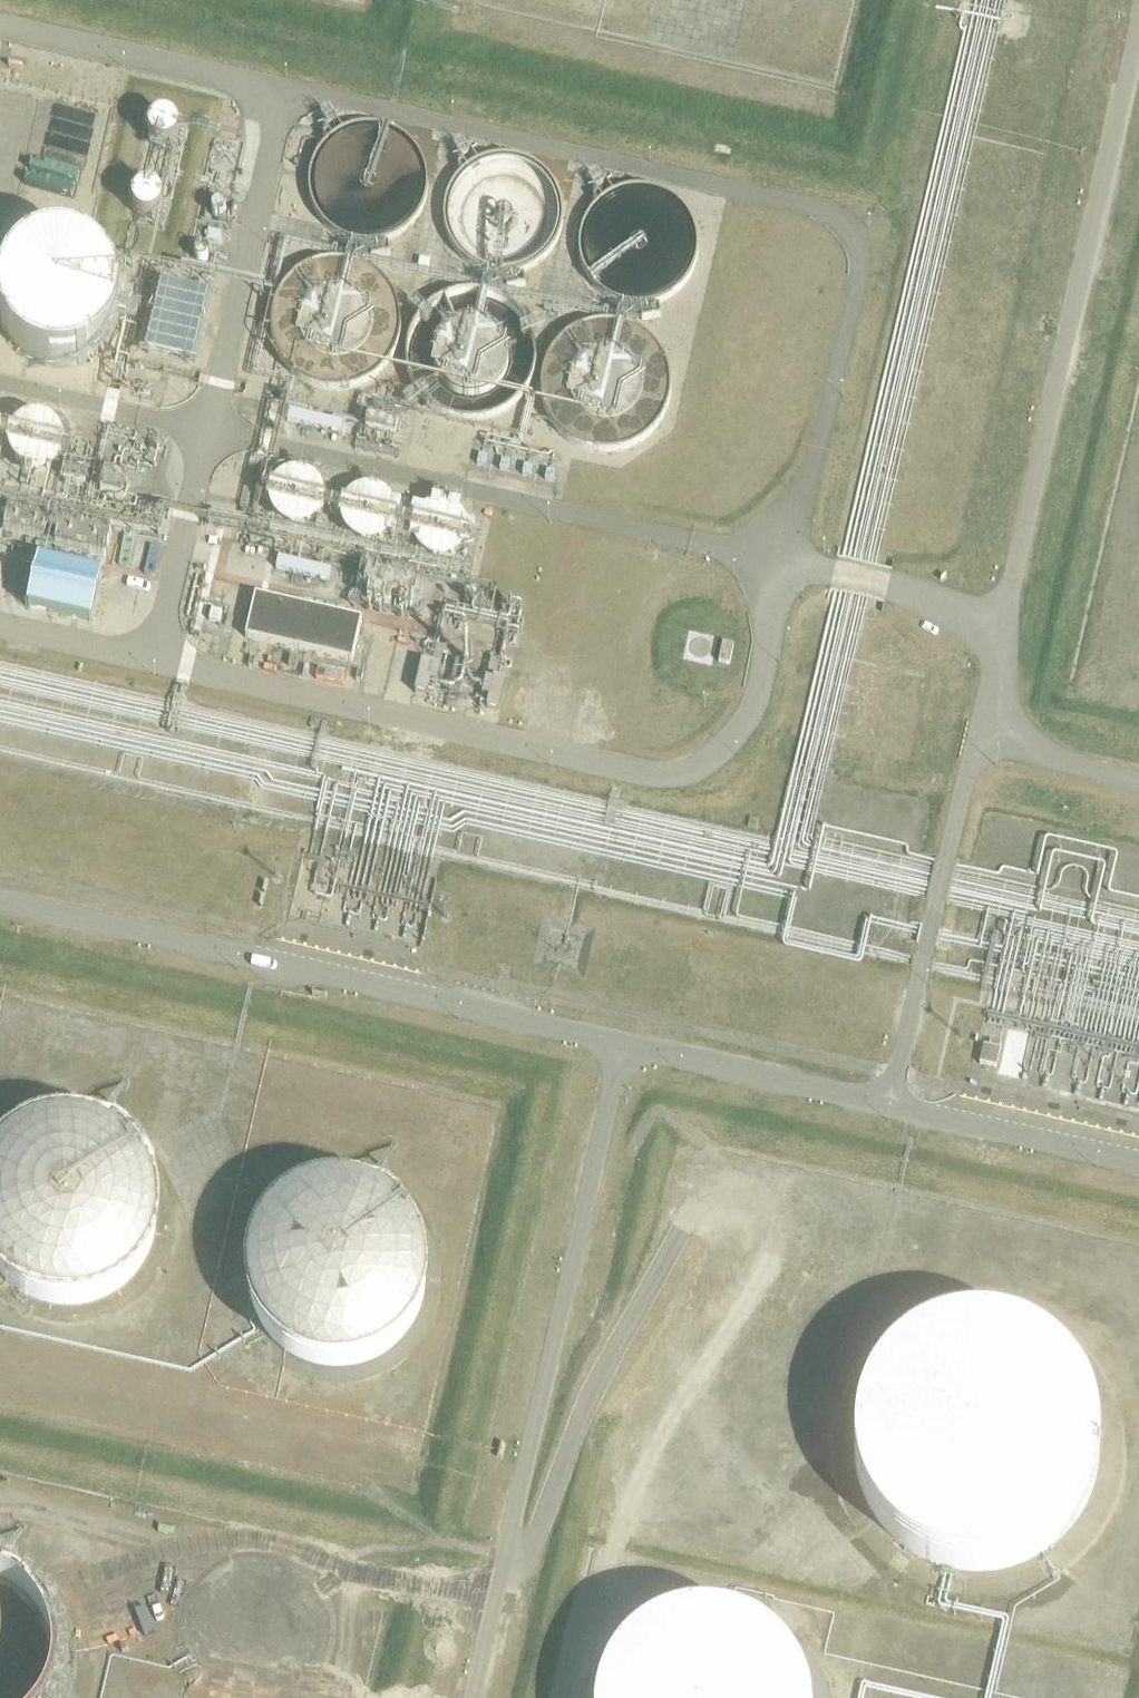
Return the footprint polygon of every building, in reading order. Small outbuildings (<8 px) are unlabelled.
[(149,115),(137,184),(138,184),(133,213),(168,220),(185,122),(149,115)] [(470,258),(402,347),(380,256),(392,240),(395,125),(324,123),(302,152),(323,237),(279,248),(277,331),(285,364),(350,413),(368,390),(507,436),(520,400),(535,396),(605,449),(644,439),(674,400),(661,347),(636,328),(577,327),(536,381),(513,286),(550,176),(548,168),(472,143),(445,178),(444,220),(461,232),(464,232),(470,258)] [(701,284),(682,184),(623,195),(626,210),(617,211),(621,235),(636,232),(647,294),(701,284)] [(115,359),(114,247),(8,248),(8,360),(115,359)] [(165,282),(147,350),(194,362),(212,293),(165,282)] [(6,433),(0,422),(0,462),(12,455),(20,470),(41,473),(63,461),(66,442),(55,421),(34,418),(6,433)] [(261,510),(263,534),(269,534),(324,559),(280,562),(274,576),(326,572),(325,558),(393,553),(402,534),(403,552),(410,552),(435,563),(458,561),(471,533),(470,516),(452,508),(397,512),(396,498),(380,491),(339,494),(292,472),(278,474),(261,510)] [(38,564),(27,612),(90,626),(101,578),(38,564)] [(255,597),(245,639),(352,664),(362,621),(255,597)] [(988,1048),(983,1046),(978,1064),(996,1068),(1001,1044),(989,1042),(988,1048)] [(43,1297),(98,1299),(131,1283),(152,1260),(167,1215),(159,1171),(130,1136),(89,1119),(47,1122),(13,1141),(0,1160),(0,1260),(9,1275),(43,1297)] [(279,1338),(313,1360),(368,1362),(401,1346),(422,1323),(437,1278),(429,1234),(400,1199),(359,1182),(317,1185),(283,1204),(257,1242),(255,1298),(279,1338)] [(867,1486),(903,1541),(963,1570),(1023,1566),(1070,1538),(1099,1497),(1109,1443),(1095,1389),(1058,1347),(1008,1326),(961,1326),(922,1341),(884,1376),(862,1430),(867,1486)] [(60,1667),(51,1623),(22,1587),(0,1578),(0,1697),(49,1697),(60,1667)] [(818,1655),(781,1613),(731,1592),(684,1592),(645,1607),(607,1642),(586,1697),(830,1697),(818,1655)]
